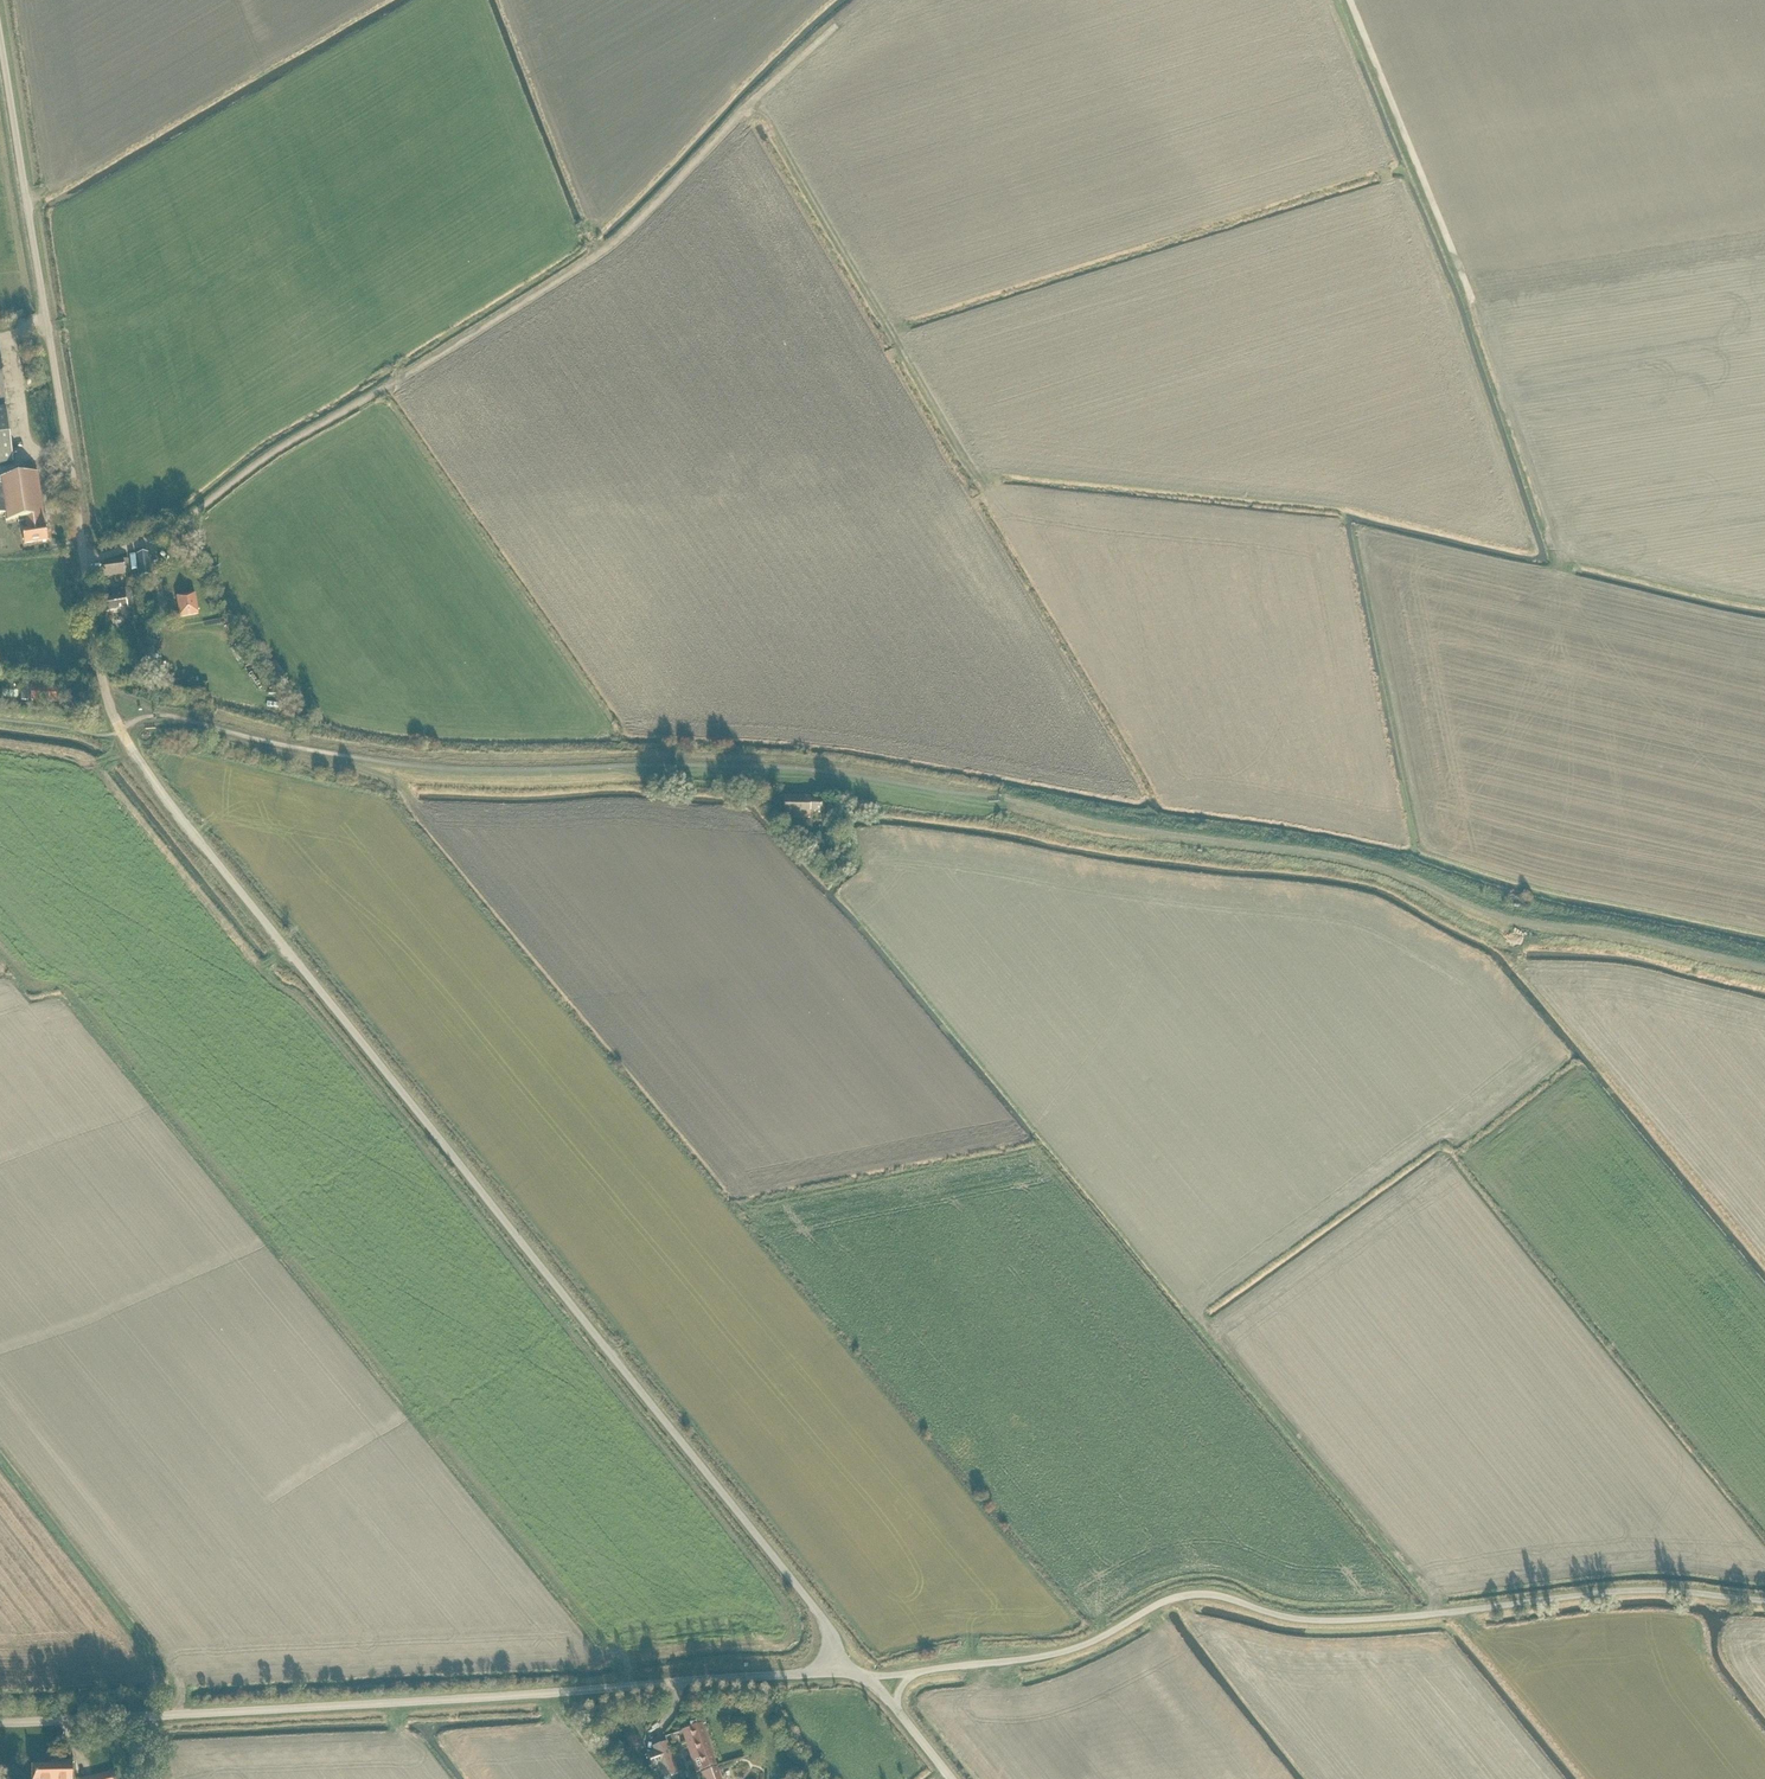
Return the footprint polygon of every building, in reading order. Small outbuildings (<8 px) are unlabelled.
[(14,464),(6,409),(0,410),(0,466),(14,464)] [(39,487),(37,475),(0,481),(0,483),(0,485),(0,486),(0,515),(5,515),(6,522),(20,520),(20,522),(27,521),(28,529),(22,530),(24,546),(48,542),(39,487)] [(140,578),(151,577),(148,554),(137,555),(140,578)] [(123,561),(123,560),(102,562),(104,579),(125,576),(125,574),(127,574),(127,580),(131,579),(129,560),(123,561)] [(101,613),(128,609),(133,609),(131,589),(112,592),(112,598),(99,600),(101,613)] [(181,616),(199,613),(196,593),(178,596),(181,616)] [(113,675),(121,679),(125,672),(116,668),(113,675)] [(20,697),(19,684),(4,685),(4,698),(20,697)] [(32,687),(31,702),(33,702),(57,703),(58,689),(32,687)] [(825,815),(826,803),(810,802),(810,797),(784,796),(783,819),(810,820),(810,819),(814,819),(814,814),(825,815)] [(714,1767),(700,1726),(682,1732),(696,1773),(701,1771),(704,1778),(719,1778),(715,1766),(714,1767)] [(619,1743),(613,1735),(605,1742),(611,1749),(621,1762),(628,1756),(618,1744),(619,1743)] [(678,1774),(667,1742),(652,1748),(653,1751),(647,1754),(652,1769),(659,1766),(663,1778),(678,1774)] [(72,1764),(52,1764),(52,1767),(32,1767),(33,1778),(72,1778),(72,1764)]
